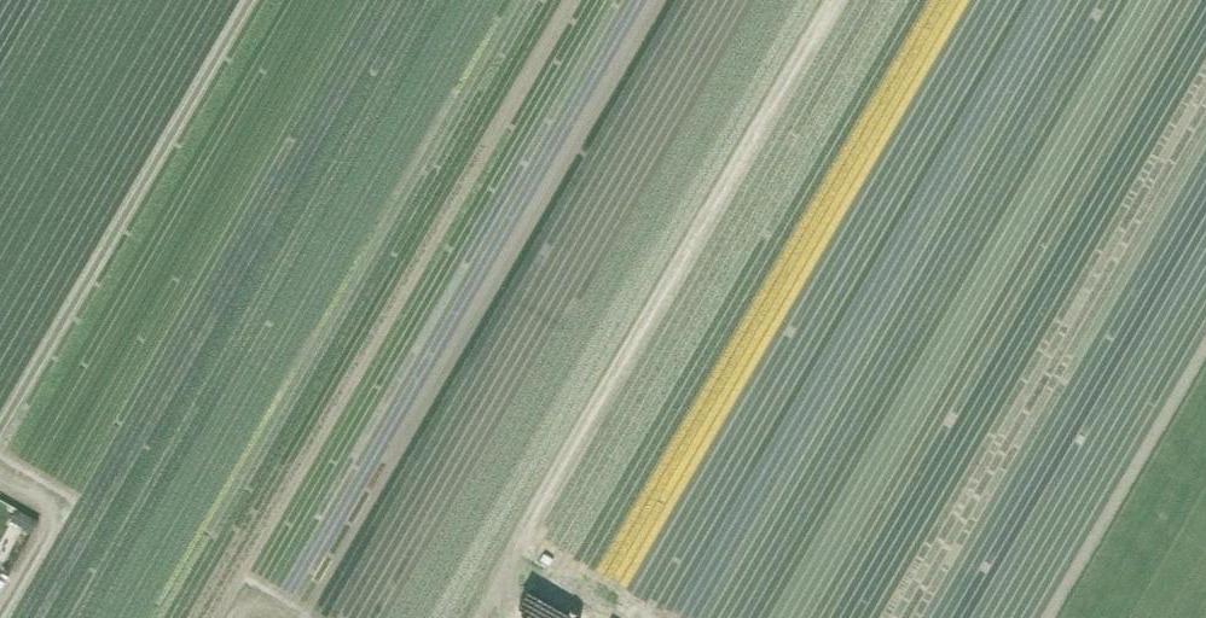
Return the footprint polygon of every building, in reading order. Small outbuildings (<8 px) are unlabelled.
[(18,509),(11,521),(32,533),(39,521),(18,509)]
